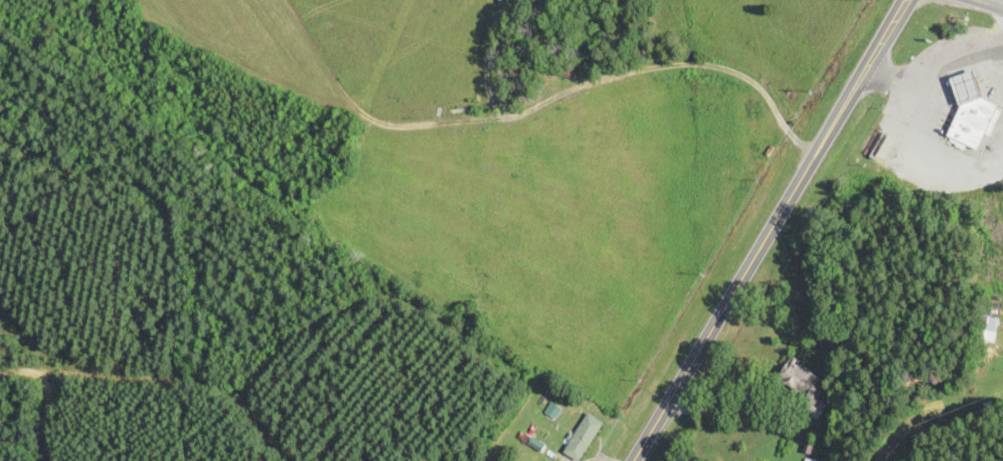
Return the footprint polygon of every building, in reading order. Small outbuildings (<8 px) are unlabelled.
[(980,150),(998,105),(975,96),(982,79),(969,74),(944,135),(980,150)] [(824,377),(787,361),(778,383),(812,398),(805,414),(820,421),(826,405),(814,400),(824,377)] [(588,413),(563,453),(575,460),(581,460),(604,424),(588,413)]
